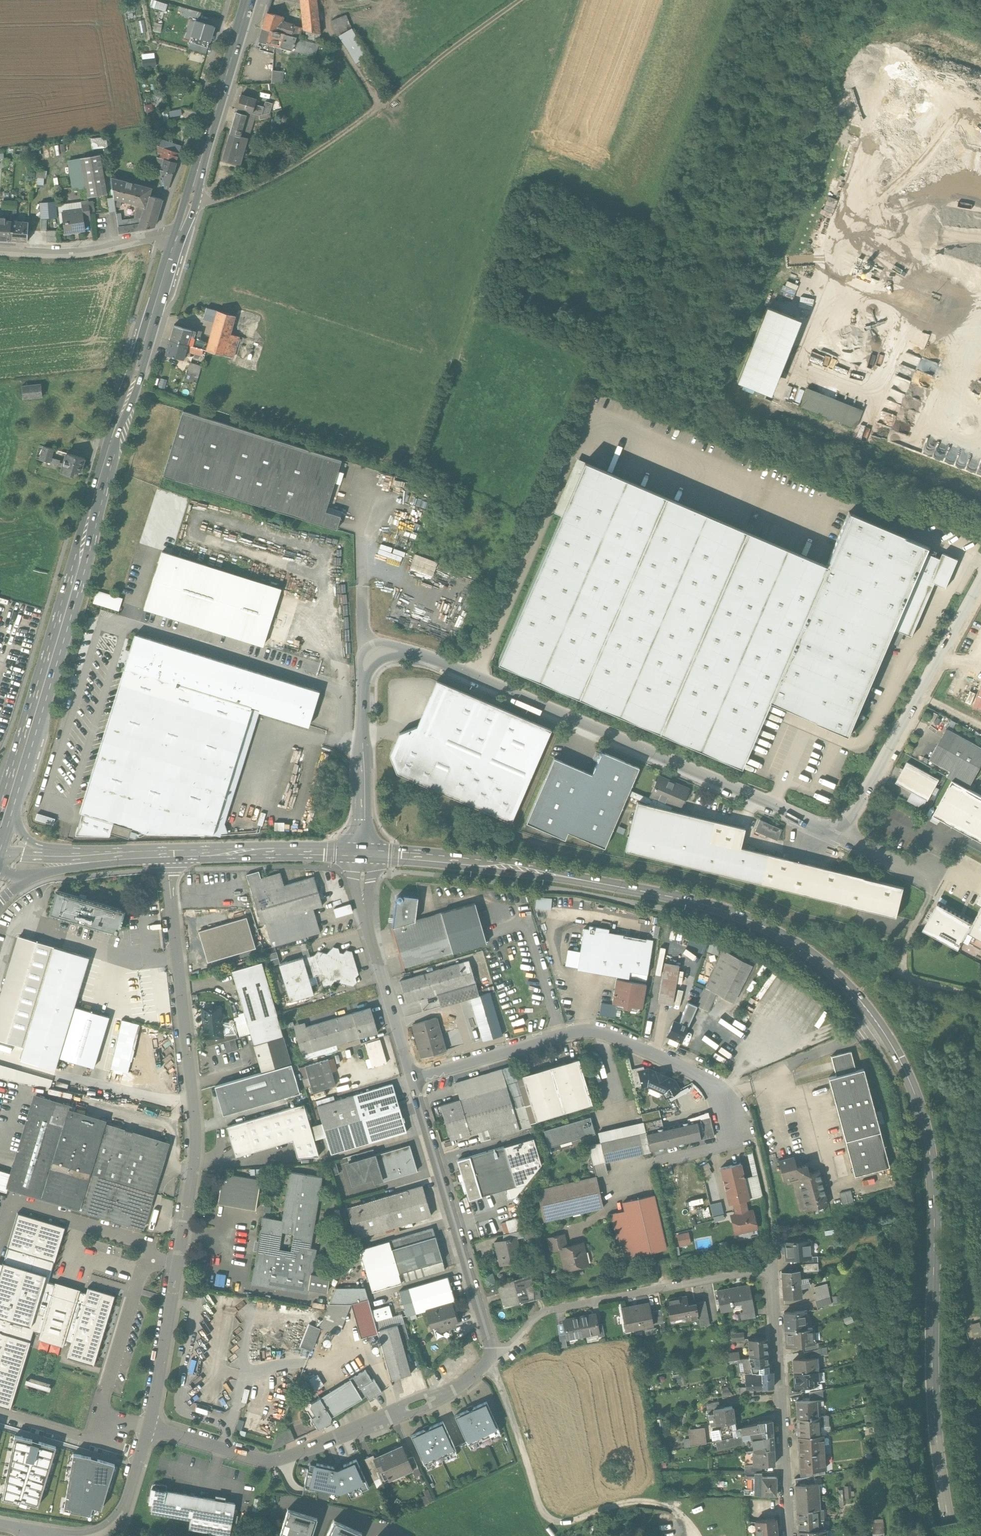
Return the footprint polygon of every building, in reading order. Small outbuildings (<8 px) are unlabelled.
[(149,6),(165,11),(168,4),(156,0),(151,0),(149,6)] [(301,3),(302,9),(304,29),(305,30),(320,35),(316,0),(301,0),(301,3)] [(283,17),(267,13),(262,29),(276,33),(276,32),(294,37),(296,37),(299,38),(299,37),(301,28),(282,23),(283,17)] [(345,13),(331,20),(352,63),(365,57),(345,13)] [(214,27),(196,22),(191,36),(194,37),(210,42),(214,27)] [(320,35),(305,30),(304,29),(301,28),(299,37),(318,42),(320,35)] [(262,29),(259,42),(258,46),(260,46),(259,50),(274,54),(275,51),(281,53),(282,48),(291,51),(290,55),(296,57),(298,52),(314,57),(318,46),(298,40),(296,46),(295,46),(295,44),(294,44),(296,37),(294,37),(276,32),(276,33),(262,29)] [(210,42),(194,37),(194,39),(196,40),(195,43),(208,47),(210,42)] [(180,54),(170,51),(165,66),(175,69),(180,54)] [(285,71),(286,60),(273,58),(272,69),(285,71)] [(248,98),(241,96),(237,109),(246,112),(252,113),(254,104),(255,100),(253,99),(254,96),(249,95),(248,98)] [(273,104),(266,102),(264,107),(261,115),(270,113),(273,104)] [(152,103),(145,105),(147,114),(154,112),(152,103)] [(264,107),(254,104),(252,113),(253,114),(259,116),(261,115),(264,107)] [(236,112),(230,134),(240,137),(243,124),(250,126),(253,117),(245,115),(236,112)] [(243,124),(240,137),(246,138),(250,126),(243,124)] [(240,137),(230,134),(222,160),(240,165),(248,139),(246,138),(240,137)] [(181,146),(162,140),(160,147),(156,146),(157,153),(162,154),(161,158),(176,163),(181,146)] [(81,162),(88,200),(108,196),(102,158),(81,162)] [(176,163),(161,158),(157,158),(160,171),(172,174),(176,163)] [(172,174),(160,171),(163,181),(170,183),(172,174)] [(153,189),(111,178),(114,198),(122,201),(131,204),(145,208),(148,197),(151,197),(153,189)] [(830,217),(837,199),(827,195),(820,213),(830,217)] [(151,197),(148,197),(145,208),(142,219),(145,220),(147,229),(154,227),(162,200),(151,197)] [(122,201),(114,198),(114,199),(115,208),(115,209),(117,220),(118,234),(133,231),(132,226),(127,227),(122,201)] [(88,201),(81,202),(83,210),(84,221),(91,220),(88,201)] [(145,208),(131,204),(129,213),(135,215),(137,217),(142,219),(145,208)] [(83,210),(62,213),(65,233),(85,230),(84,221),(83,210)] [(0,218),(0,239),(9,240),(10,222),(5,221),(5,218),(0,218)] [(14,222),(10,222),(9,240),(27,241),(28,223),(14,222)] [(58,230),(47,230),(47,242),(58,242),(58,230)] [(218,311),(208,308),(206,315),(216,318),(218,311)] [(800,321),(768,308),(737,382),(770,395),(800,321)] [(208,343),(206,350),(224,355),(231,334),(236,317),(218,311),(216,318),(208,343)] [(186,328),(174,325),(170,340),(188,345),(192,330),(186,328)] [(202,332),(186,328),(192,330),(188,345),(201,348),(203,342),(200,339),(202,332)] [(240,336),(231,334),(224,355),(233,358),(240,336)] [(188,345),(170,340),(166,354),(184,359),(186,350),(188,345)] [(201,348),(188,345),(186,350),(188,352),(202,355),(204,349),(201,348)] [(185,379),(197,381),(199,364),(188,362),(185,379)] [(41,385),(22,387),(22,399),(42,397),(41,385)] [(789,394),(797,398),(801,388),(794,385),(789,394)] [(806,389),(800,407),(855,428),(862,410),(806,389)] [(341,460),(183,411),(163,476),(336,530),(340,517),(325,512),(341,460)] [(55,450),(43,447),(39,460),(49,463),(51,457),(52,452),(54,453),(55,450)] [(66,453),(57,450),(54,459),(60,460),(60,462),(63,463),(66,453)] [(85,458),(66,453),(63,463),(60,462),(59,466),(63,467),(61,473),(73,476),(74,473),(76,474),(77,471),(81,472),(85,458)] [(54,459),(51,457),(49,463),(59,466),(60,462),(60,460),(54,459)] [(826,566),(585,462),(583,468),(575,464),(554,513),(561,516),(498,664),(741,768),(770,702),(810,719),(850,736),(896,629),(919,576),(946,588),(958,560),(943,553),(941,559),(928,554),(931,548),(849,513),(826,566)] [(281,589),(162,552),(155,574),(148,572),(144,574),(143,579),(145,582),(152,585),(151,586),(150,586),(149,591),(144,589),(142,590),(140,592),(139,594),(140,596),(141,598),(147,600),(144,609),(263,646),(281,589)] [(434,576),(438,561),(413,555),(409,570),(434,576)] [(118,611),(122,598),(96,589),(91,602),(118,611)] [(319,692),(137,635),(127,670),(252,709),(258,711),(308,727),(319,692)] [(252,709),(127,670),(82,814),(113,824),(110,832),(128,838),(131,829),(147,834),(212,835),(252,709)] [(551,730),(455,689),(435,735),(417,727),(399,734),(390,756),(397,774),(511,823),(551,730)] [(947,729),(930,759),(950,771),(947,777),(953,780),(968,789),(980,766),(980,748),(947,729)] [(592,775),(554,758),(526,823),(565,840),(568,832),(604,848),(639,768),(602,752),(592,775)] [(940,779),(907,762),(896,783),(928,800),(940,779)] [(687,789),(659,777),(651,796),(658,799),(655,807),(668,810),(670,805),(679,808),(687,789)] [(953,780),(944,795),(957,802),(946,822),(980,841),(980,795),(968,789),(953,780)] [(944,795),(933,815),(946,822),(957,802),(944,795)] [(904,887),(740,848),(745,829),(668,810),(655,807),(637,803),(625,851),(897,917),(904,887)] [(782,829),(760,820),(755,831),(777,840),(782,829)] [(280,873),(260,879),(258,872),(247,875),(253,895),(256,894),(284,886),(280,873)] [(284,886),(256,894),(265,923),(313,908),(323,905),(314,877),(284,886)] [(124,911),(57,891),(51,913),(117,933),(124,911)] [(418,897),(403,895),(402,897),(401,895),(398,895),(396,897),(396,899),(397,900),(395,902),(392,927),(415,920),(418,897)] [(552,909),(552,898),(536,897),(535,909),(552,909)] [(475,903),(441,913),(453,953),(486,943),(475,903)] [(973,923),(937,903),(923,930),(959,950),(963,940),(973,923)] [(350,904),(334,909),(336,917),(352,912),(350,904)] [(313,908),(265,923),(272,947),(320,932),(313,908)] [(973,923),(963,940),(980,950),(980,949),(980,909),(973,923)] [(392,927),(403,967),(404,967),(403,963),(451,949),(452,953),(453,953),(441,913),(415,920),(392,927)] [(248,919),(199,932),(208,964),(257,951),(248,919)] [(653,940),(584,929),(577,969),(628,978),(629,971),(647,974),(653,940)] [(57,937),(47,934),(44,944),(54,947),(57,937)] [(0,1001),(0,1041),(24,1048),(20,1060),(55,1070),(89,958),(54,947),(44,944),(19,937),(0,1001)] [(302,958),(279,965),(290,1001),(313,994),(308,978),(320,974),(320,973),(324,974),(326,978),(322,982),(324,986),(328,987),(335,981),(353,985),(356,982),(355,977),(358,974),(351,952),(347,951),(343,954),(339,953),(338,948),(333,947),(327,954),(318,952),(315,955),(303,959),(302,958)] [(750,965),(722,950),(697,1006),(708,1011),(717,992),(732,1001),(733,1001),(732,1000),(750,965)] [(276,952),(265,955),(269,966),(280,963),(276,952)] [(469,961),(399,981),(406,1003),(476,983),(469,961)] [(261,962),(232,971),(247,1024),(248,1024),(251,1034),(279,1026),(276,1015),(277,1015),(261,962)] [(679,965),(664,963),(658,1002),(672,1004),(679,965)] [(646,984),(616,979),(612,1003),(623,1004),(622,1007),(630,1009),(631,1006),(642,1008),(646,984)] [(489,993),(470,998),(472,1004),(491,999),(489,993)] [(491,999),(472,1004),(483,1041),(502,1035),(491,999)] [(688,1002),(678,1023),(674,1021),(667,1035),(681,1041),(697,1006),(688,1002)] [(617,1005),(601,1003),(599,1015),(615,1017),(617,1005)] [(219,1007),(202,1009),(205,1038),(219,1036),(218,1025),(221,1025),(219,1007)] [(352,1013),(295,1030),(302,1054),(336,1044),(338,1050),(361,1043),(359,1037),(378,1032),(373,1016),(354,1021),(352,1013)] [(436,1017),(412,1025),(422,1058),(446,1051),(436,1017)] [(120,1020),(110,1072),(127,1076),(137,1024),(120,1020)] [(279,1026),(251,1034),(254,1044),(253,1044),(262,1072),(291,1064),(283,1036),(282,1036),(279,1026)] [(219,1036),(205,1038),(206,1047),(231,1040),(229,1035),(219,1036)] [(380,1040),(365,1044),(372,1068),(387,1063),(380,1040)] [(863,1069),(856,1071),(850,1051),(831,1057),(836,1076),(828,1078),(854,1177),(889,1167),(863,1069)] [(328,1059),(305,1066),(312,1092),(336,1085),(328,1059)] [(578,1059),(522,1076),(535,1121),(592,1103),(578,1059)] [(262,1072),(215,1086),(223,1115),(300,1093),(291,1064),(262,1072)] [(0,1066),(0,1080),(13,1082),(17,1071),(0,1066)] [(501,1069),(455,1083),(460,1099),(470,1134),(487,1128),(490,1138),(519,1130),(519,1129),(528,1126),(522,1107),(521,1095),(517,1083),(518,1083),(513,1066),(501,1070),(501,1069)] [(643,1066),(631,1069),(635,1087),(642,1085),(639,1072),(644,1071),(643,1066)] [(668,1077),(656,1072),(655,1073),(648,1070),(644,1071),(639,1072),(642,1085),(642,1086),(651,1084),(651,1085),(652,1087),(659,1090),(661,1089),(662,1089),(666,1097),(679,1090),(674,1081),(667,1078),(668,1077)] [(52,1081),(17,1071),(13,1082),(50,1089),(52,1081)] [(392,1084),(317,1106),(331,1154),(406,1132),(392,1084)] [(35,1097),(7,1189),(77,1210),(87,1178),(53,1168),(70,1111),(71,1108),(67,1106),(35,1097)] [(460,1099),(440,1105),(450,1139),(470,1134),(460,1099)] [(303,1104),(227,1127),(235,1157),(292,1140),(297,1158),(319,1156),(303,1104)] [(659,1110),(641,1115),(643,1123),(645,1132),(663,1128),(659,1110)] [(70,1111),(53,1168),(87,1178),(88,1173),(153,1193),(167,1144),(103,1124),(104,1121),(70,1111)] [(710,1116),(696,1120),(701,1140),(714,1137),(710,1116)] [(590,1117),(544,1131),(550,1153),(561,1150),(559,1144),(580,1138),(579,1134),(592,1131),(593,1129),(590,1117)] [(663,1128),(645,1132),(650,1152),(701,1140),(696,1120),(663,1128)] [(623,1137),(611,1140),(608,1131),(598,1133),(601,1143),(588,1146),(592,1165),(650,1152),(645,1132),(643,1123),(621,1128),(623,1137)] [(409,1145),(375,1155),(382,1181),(417,1171),(409,1145)] [(504,1146),(457,1160),(463,1180),(460,1181),(464,1193),(466,1193),(468,1200),(516,1186),(504,1146)] [(762,1196),(752,1152),(747,1153),(752,1176),(744,1178),(749,1199),(762,1196)] [(819,1172),(808,1174),(806,1165),(796,1167),(794,1157),(778,1161),(784,1182),(798,1178),(807,1211),(828,1205),(819,1172)] [(708,1163),(698,1168),(701,1173),(709,1169),(711,1168),(708,1163)] [(740,1163),(720,1168),(729,1204),(732,1203),(745,1200),(749,1199),(744,1178),(740,1163)] [(701,1173),(699,1174),(702,1179),(712,1173),(709,1169),(701,1173)] [(321,1177),(290,1172),(282,1221),(263,1217),(252,1284),(308,1293),(309,1289),(327,1292),(329,1276),(311,1274),(316,1249),(310,1248),(321,1177)] [(153,1193),(88,1173),(87,1178),(77,1210),(142,1229),(153,1193)] [(261,1180),(231,1175),(230,1177),(222,1175),(217,1204),(256,1210),(261,1180)] [(596,1177),(537,1190),(544,1221),(603,1207),(596,1177)] [(422,1186),(347,1208),(356,1238),(431,1216),(422,1186)] [(852,1187),(840,1189),(843,1201),(854,1198),(852,1187)] [(624,1212),(610,1215),(621,1260),(666,1250),(653,1195),(622,1203),(624,1212)] [(745,1200),(732,1203),(735,1215),(748,1212),(745,1200)] [(735,1215),(731,1216),(736,1233),(756,1229),(752,1211),(748,1212),(735,1215)] [(65,1348),(63,1356),(98,1366),(118,1296),(83,1286),(82,1290),(53,1281),(68,1229),(19,1215),(0,1279),(0,1407),(14,1411),(36,1339),(65,1348)] [(499,1223),(502,1233),(516,1230),(513,1219),(499,1223)] [(432,1228),(360,1250),(372,1292),(445,1270),(442,1261),(435,1237),(432,1228)] [(522,1231),(504,1235),(505,1240),(516,1238),(516,1239),(523,1237),(522,1231)] [(683,1234),(677,1236),(679,1246),(685,1244),(683,1234)] [(564,1235),(548,1239),(551,1251),(560,1249),(567,1247),(564,1235)] [(505,1240),(495,1243),(499,1260),(508,1257),(509,1263),(522,1260),(516,1239),(516,1238),(505,1240)] [(807,1242),(795,1243),(795,1242),(792,1242),(792,1243),(785,1243),(786,1259),(802,1258),(808,1258),(808,1257),(808,1255),(810,1254),(809,1246),(807,1245),(807,1242)] [(567,1247),(560,1249),(565,1270),(587,1265),(582,1243),(567,1247)] [(818,1263),(803,1264),(803,1272),(818,1271),(818,1263)] [(799,1271),(781,1272),(782,1285),(800,1284),(800,1280),(799,1271)] [(224,1285),(225,1273),(205,1272),(205,1284),(224,1285)] [(872,1272),(866,1274),(869,1281),(874,1280),(872,1272)] [(492,1275),(481,1278),(485,1289),(496,1285),(495,1283),(492,1275)] [(531,1275),(513,1281),(520,1304),(534,1300),(533,1284),(531,1275)] [(447,1278),(399,1292),(406,1316),(427,1310),(451,1303),(454,1302),(447,1278)] [(811,1280),(800,1284),(800,1288),(803,1288),(803,1289),(816,1285),(815,1282),(813,1283),(812,1280),(811,1280)] [(496,1285),(485,1289),(487,1296),(500,1292),(504,1308),(520,1304),(513,1281),(496,1285)] [(800,1284),(782,1285),(783,1299),(801,1298),(800,1288),(800,1284)] [(826,1284),(814,1287),(816,1294),(813,1294),(815,1301),(830,1297),(826,1284)] [(749,1286),(717,1292),(720,1312),(733,1310),(732,1305),(733,1305),(732,1302),(740,1300),(743,1313),(754,1310),(749,1286)] [(375,1322),(365,1288),(335,1288),(329,1305),(350,1305),(359,1339),(378,1335),(375,1322)] [(839,1295),(832,1297),(834,1304),(841,1302),(841,1301),(839,1295)] [(686,1297),(666,1300),(669,1316),(685,1313),(686,1321),(699,1319),(696,1303),(688,1304),(686,1297)] [(830,1297),(815,1301),(817,1308),(832,1304),(830,1297)] [(704,1301),(696,1303),(699,1319),(700,1327),(709,1325),(704,1301)] [(451,1303),(427,1310),(431,1325),(433,1325),(437,1338),(451,1334),(449,1327),(455,1326),(451,1313),(453,1312),(451,1303)] [(649,1304),(621,1309),(625,1330),(653,1325),(650,1312),(649,1304)] [(319,1329),(338,1336),(350,1305),(329,1305),(319,1329)] [(662,1309),(650,1312),(653,1325),(664,1323),(662,1309)] [(805,1311),(784,1313),(785,1330),(806,1329),(805,1311)] [(402,1314),(375,1322),(378,1335),(391,1380),(411,1374),(403,1344),(409,1342),(402,1314)] [(594,1314),(579,1317),(583,1336),(597,1334),(598,1333),(596,1325),(594,1314)] [(851,1316),(843,1319),(845,1326),(853,1322),(851,1316)] [(579,1317),(564,1320),(567,1334),(568,1339),(583,1336),(579,1317)] [(980,1319),(967,1321),(970,1341),(980,1339),(980,1323),(980,1319)] [(312,1350),(317,1326),(304,1323),(299,1347),(312,1350)] [(602,1324),(596,1325),(598,1333),(597,1334),(598,1337),(604,1336),(602,1324)] [(806,1329),(785,1330),(786,1347),(803,1346),(805,1346),(804,1344),(813,1344),(813,1343),(812,1329),(806,1329)] [(743,1333),(731,1334),(732,1341),(744,1340),(743,1333)] [(567,1334),(559,1336),(559,1339),(561,1348),(567,1347),(566,1340),(568,1339),(567,1334)] [(766,1338),(748,1339),(749,1356),(767,1355),(766,1338)] [(813,1344),(804,1344),(805,1346),(803,1346),(804,1352),(818,1349),(818,1343),(813,1343),(813,1344)] [(827,1347),(818,1349),(819,1355),(827,1354),(827,1347)] [(818,1349),(804,1352),(805,1358),(816,1358),(816,1359),(819,1359),(819,1355),(818,1349)] [(738,1353),(728,1354),(729,1362),(738,1360),(739,1360),(738,1353)] [(767,1355),(749,1356),(748,1358),(748,1359),(750,1367),(761,1366),(768,1366),(767,1355)] [(805,1358),(804,1358),(804,1360),(793,1360),(794,1373),(817,1372),(816,1359),(816,1358),(805,1358)] [(739,1360),(738,1360),(740,1373),(745,1373),(752,1373),(750,1367),(748,1359),(739,1360)] [(865,1361),(857,1362),(858,1371),(866,1370),(865,1361)] [(365,1371),(350,1380),(362,1400),(366,1397),(368,1401),(381,1393),(373,1380),(371,1381),(365,1371)] [(772,1372),(762,1372),(762,1379),(762,1388),(773,1388),(772,1372)] [(794,1373),(795,1387),(819,1385),(817,1372),(794,1373)] [(308,1378),(314,1389),(323,1384),(317,1373),(308,1378)] [(762,1379),(745,1379),(746,1388),(752,1389),(762,1388),(762,1379)] [(350,1380),(320,1397),(331,1417),(362,1400),(350,1380)] [(733,1396),(727,1387),(722,1387),(723,1397),(733,1396)] [(823,1389),(809,1392),(809,1400),(817,1400),(817,1405),(824,1405),(823,1389)] [(320,1397),(311,1402),(310,1409),(308,1410),(319,1429),(329,1423),(331,1417),(320,1397)] [(809,1400),(796,1401),(797,1418),(818,1416),(817,1405),(817,1400),(809,1400)] [(718,1402),(706,1404),(708,1411),(720,1409),(718,1402)] [(486,1405),(474,1410),(474,1409),(468,1411),(469,1412),(457,1417),(467,1440),(476,1436),(475,1434),(487,1429),(488,1431),(496,1427),(486,1405)] [(872,1405),(867,1406),(868,1416),(864,1417),(865,1425),(874,1423),(872,1405)] [(720,1409),(708,1411),(709,1419),(712,1418),(713,1421),(709,1421),(710,1426),(723,1424),(735,1421),(732,1407),(720,1409)] [(818,1416),(797,1418),(798,1436),(820,1435),(819,1416),(818,1416)] [(772,1421),(758,1424),(749,1426),(736,1429),(736,1427),(724,1429),(714,1431),(713,1432),(715,1441),(732,1436),(745,1434),(750,1432),(761,1430),(762,1436),(773,1436),(772,1421)] [(452,1447),(442,1424),(430,1430),(430,1429),(425,1431),(425,1432),(414,1437),(424,1460),(432,1456),(431,1454),(443,1448),(444,1451),(452,1447)] [(704,1428),(692,1430),(694,1446),(706,1443),(704,1428)] [(281,1439),(283,1444),(295,1438),(291,1430),(285,1433),(286,1436),(281,1439)] [(773,1436),(762,1436),(761,1430),(750,1432),(745,1434),(745,1439),(753,1437),(753,1448),(764,1446),(764,1449),(773,1449),(773,1436)] [(745,1439),(745,1434),(732,1436),(715,1441),(717,1449),(746,1442),(745,1439)] [(32,1439),(15,1435),(1,1500),(19,1503),(19,1500),(37,1507),(56,1446),(32,1439)] [(798,1436),(800,1471),(825,1469),(823,1435),(820,1435),(798,1436)] [(402,1445),(386,1452),(386,1454),(375,1459),(374,1457),(373,1458),(376,1464),(379,1470),(376,1471),(379,1478),(381,1483),(382,1483),(381,1480),(387,1477),(388,1478),(391,1477),(390,1475),(402,1470),(403,1473),(411,1469),(412,1469),(408,1459),(402,1445)] [(774,1451),(753,1452),(754,1465),(754,1466),(756,1465),(761,1465),(774,1465),(774,1451)] [(90,1457),(73,1454),(64,1507),(71,1508),(70,1512),(90,1516),(92,1507),(101,1509),(114,1464),(90,1457)] [(413,1456),(408,1459),(412,1469),(411,1469),(412,1470),(418,1467),(413,1456)] [(369,1488),(356,1460),(343,1466),(344,1467),(338,1470),(334,1469),(334,1468),(317,1464),(316,1465),(310,1464),(309,1470),(308,1470),(304,1484),(315,1487),(315,1489),(340,1495),(347,1492),(348,1494),(360,1489),(361,1492),(369,1488)] [(376,1464),(368,1468),(373,1480),(379,1478),(376,1471),(379,1470),(376,1464)] [(756,1465),(754,1466),(754,1465),(744,1465),(745,1474),(761,1473),(761,1465),(756,1465)] [(761,1477),(761,1473),(745,1474),(744,1478),(754,1478),(754,1490),(744,1490),(744,1495),(761,1495),(761,1477)] [(815,1476),(794,1479),(795,1485),(816,1484),(815,1476)] [(761,1477),(761,1495),(776,1496),(776,1478),(761,1477)] [(165,1491),(166,1489),(161,1488),(162,1485),(157,1484),(155,1484),(153,1485),(152,1487),(151,1489),(149,1503),(152,1504),(151,1512),(190,1519),(189,1529),(228,1535),(229,1535),(235,1504),(165,1491)] [(816,1484),(795,1485),(797,1512),(817,1510),(821,1509),(819,1484),(816,1484)] [(288,1510),(280,1535),(283,1535),(312,1535),(317,1519),(288,1510)] [(817,1510),(797,1512),(798,1531),(819,1530),(818,1519),(817,1510)] [(755,1522),(757,1535),(777,1535),(776,1520),(755,1522)] [(872,1521),(872,1535),(884,1535),(883,1520),(872,1521)] [(334,1521),(327,1535),(361,1535),(362,1534),(334,1521)]
